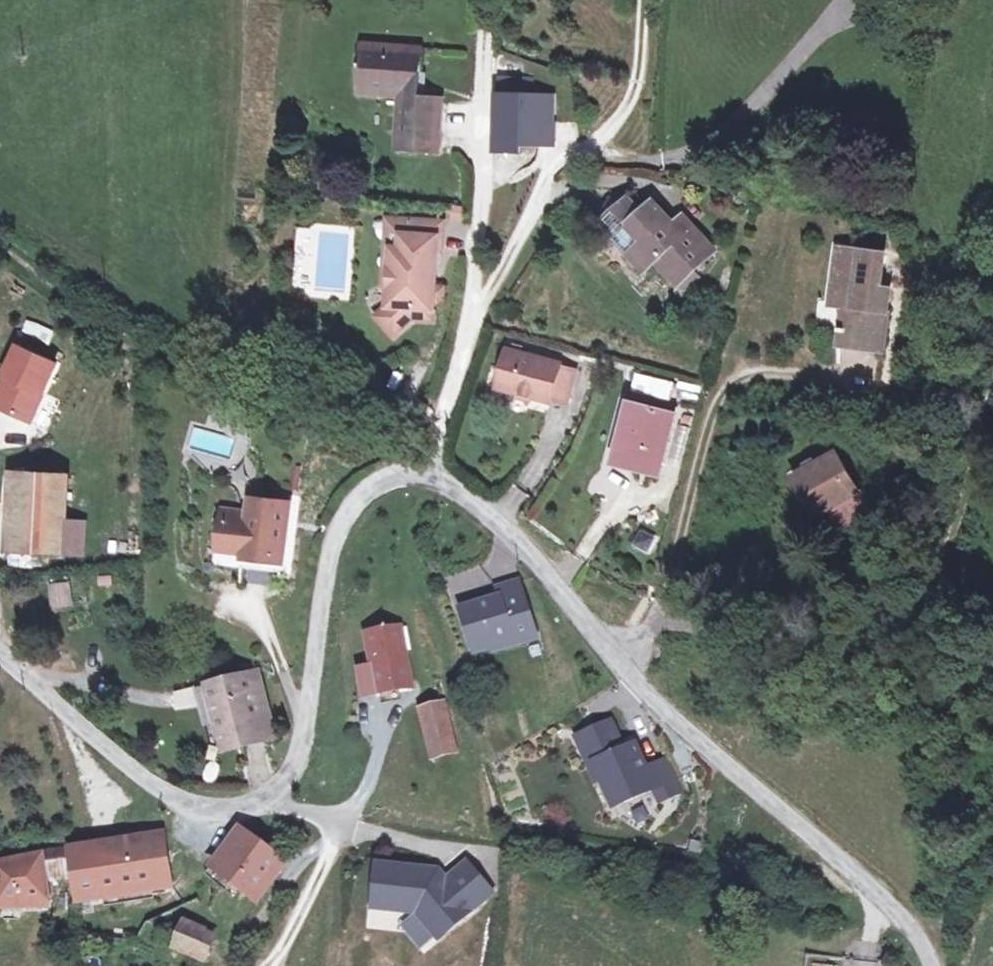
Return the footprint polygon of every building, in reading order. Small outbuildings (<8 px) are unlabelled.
[(421,45),(364,42),(362,102),(394,103),(393,129),(385,129),(384,149),(431,151),(433,106),(419,105),(421,45)] [(503,93),(501,93),(499,142),(543,143),(544,121),(556,122),(556,121),(557,95),(536,94),(536,78),(504,77),(503,93)] [(544,121),(543,143),(559,144),(560,121),(556,121),(556,122),(544,121)] [(603,219),(609,227),(639,202),(632,194),(603,219)] [(609,227),(622,242),(651,276),(662,267),(683,292),(721,260),(692,224),(683,231),(663,207),(651,217),(639,202),(609,227)] [(400,247),(401,218),(387,217),(384,268),(390,263),(391,246),(400,247)] [(400,247),(391,246),(390,263),(384,268),(383,283),(388,289),(387,304),(375,315),(392,334),(411,317),(432,318),(433,301),(434,286),(436,250),(440,251),(442,221),(401,218),(400,247)] [(312,290),(317,227),(297,225),(292,288),(312,290)] [(847,290),(839,335),(881,344),(892,286),(880,282),(886,252),(843,243),(834,286),(847,290)] [(441,287),(434,286),(433,301),(441,301),(441,287)] [(0,376),(0,379),(12,384),(0,410),(0,414),(24,426),(55,365),(13,346),(0,376)] [(564,366),(512,352),(502,390),(554,403),(555,401),(571,405),(579,373),(563,369),(564,366)] [(671,406),(677,384),(638,374),(632,395),(671,406)] [(0,379),(0,410),(12,384),(0,379)] [(679,397),(699,402),(703,388),(683,383),(679,397)] [(628,459),(664,470),(680,416),(644,406),(628,459)] [(868,502),(838,447),(796,471),(814,508),(829,501),(840,519),(868,502)] [(60,556),(62,523),(65,481),(19,479),(15,552),(60,556)] [(245,514),(223,510),(218,542),(239,545),(237,557),(277,564),(287,504),(247,497),(245,514)] [(84,525),(62,523),(60,556),(81,558),(84,525)] [(499,601),(460,615),(475,658),(492,651),(490,645),(512,638),(515,648),(537,640),(518,585),(496,593),(499,601)] [(412,680),(400,625),(364,632),(372,667),(359,670),(365,696),(381,693),(380,688),(412,680)] [(490,645),(492,651),(494,655),(515,648),(512,638),(490,645)] [(255,677),(211,687),(225,748),(269,738),(255,677)] [(421,708),(425,725),(447,720),(441,703),(421,708)] [(454,753),(447,720),(425,725),(433,757),(454,753)] [(577,740),(586,758),(590,768),(595,766),(609,759),(616,776),(603,782),(615,809),(656,791),(662,802),(680,794),(666,762),(647,770),(644,763),(636,746),(624,751),(621,752),(618,745),(621,743),(611,723),(577,740)] [(609,759),(595,766),(603,782),(616,776),(609,759)] [(243,830),(215,864),(230,876),(256,898),(283,860),(243,830)] [(161,834),(71,845),(74,873),(77,903),(170,875),(161,834)] [(71,845),(54,848),(59,876),(74,873),(71,845)] [(54,848),(43,853),(48,884),(53,884),(52,877),(59,876),(54,848)] [(0,864),(0,898),(1,903),(51,900),(48,884),(43,853),(0,864)] [(442,876),(434,866),(373,862),(370,903),(411,906),(436,933),(488,886),(462,858),(442,876)] [(226,882),(230,876),(215,864),(210,870),(226,882)] [(182,918),(171,942),(202,956),(213,933),(182,918)]
